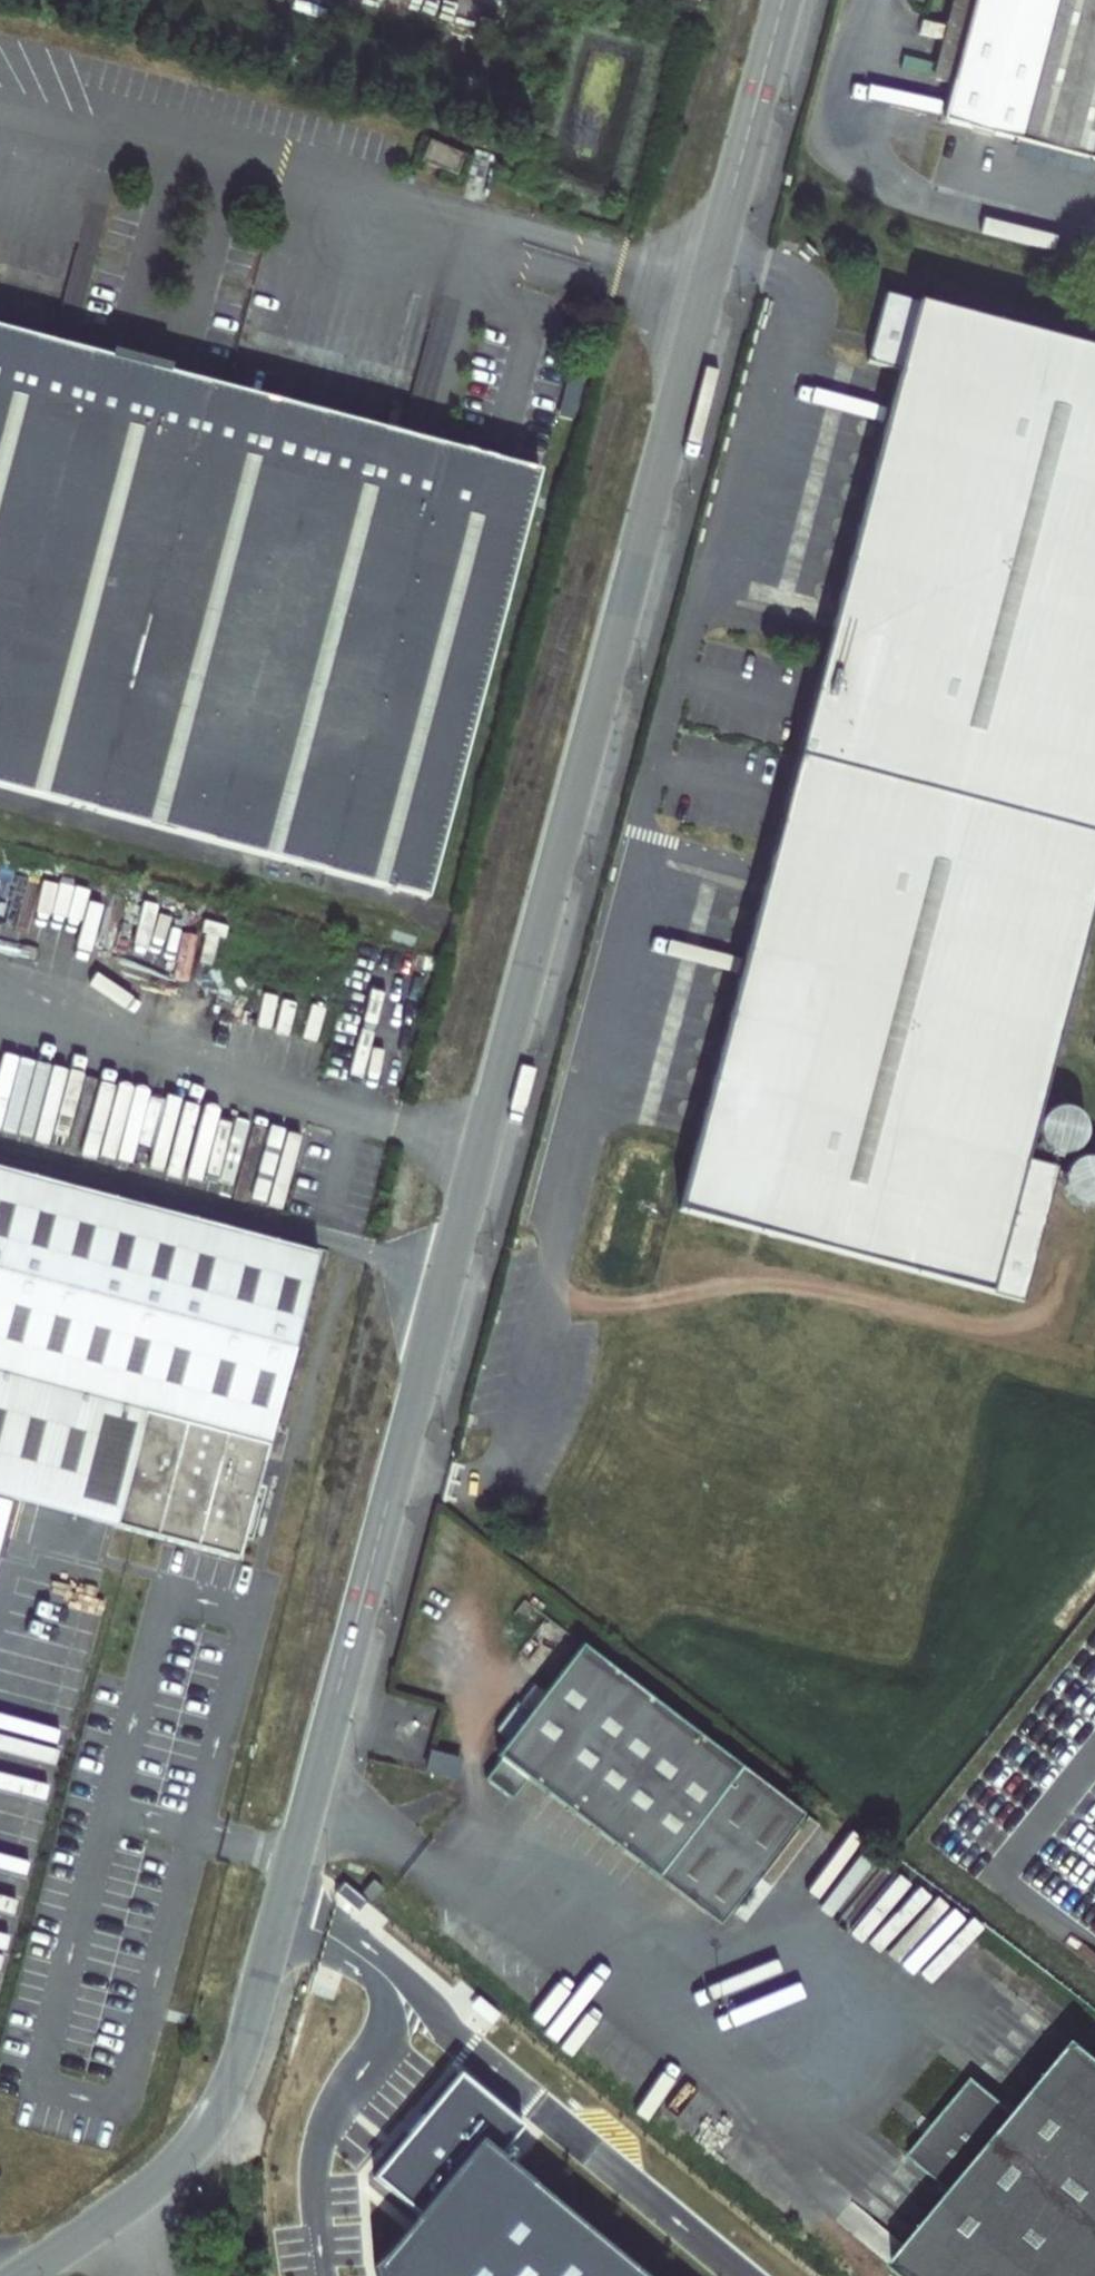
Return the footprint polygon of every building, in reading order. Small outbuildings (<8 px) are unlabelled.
[(698,9),(700,0),(664,0),(664,1),(698,9)] [(972,0),(950,0),(919,116),(940,122),(972,0)] [(940,122),(1017,142),(1094,163),(1094,0),(972,0),(940,122)] [(1017,142),(1014,154),(1094,175),(1094,163),(1017,142)] [(427,164),(462,177),(470,157),(434,144),(427,164)] [(883,295),(866,363),(898,371),(679,1212),(992,1294),(1026,1164),(993,1155),(1094,763),(1094,349),(883,295)] [(425,906),(539,474),(0,332),(0,793),(425,906)] [(572,362),(558,415),(572,419),(586,365),(572,362)] [(144,1413),(114,1526),(122,1529),(237,1559),(317,1255),(0,1171),(0,1375),(144,1413)] [(114,1526),(144,1413),(0,1375),(0,1496),(114,1526)] [(745,1768),(585,1644),(499,1756),(504,1759),(488,1780),(514,1800),(530,1780),(659,1879),(745,1768)] [(458,1761),(430,1754),(425,1772),(454,1780),(458,1761)] [(745,1768),(659,1879),(721,1927),(807,1816),(745,1768)] [(373,1878),(361,1892),(371,1901),(383,1887),(373,1878)] [(366,1899),(344,1881),(336,1890),(358,1909),(366,1899)] [(906,2164),(955,2204),(896,2275),(1094,2275),(1094,2065),(1078,2051),(1018,2124),(970,2086),(906,2164)] [(391,2275),(646,2275),(501,2158),(525,2129),(464,2080),(429,2123),(426,2121),(411,2138),(414,2141),(379,2184),(428,2224),(390,2272),(391,2275)]
